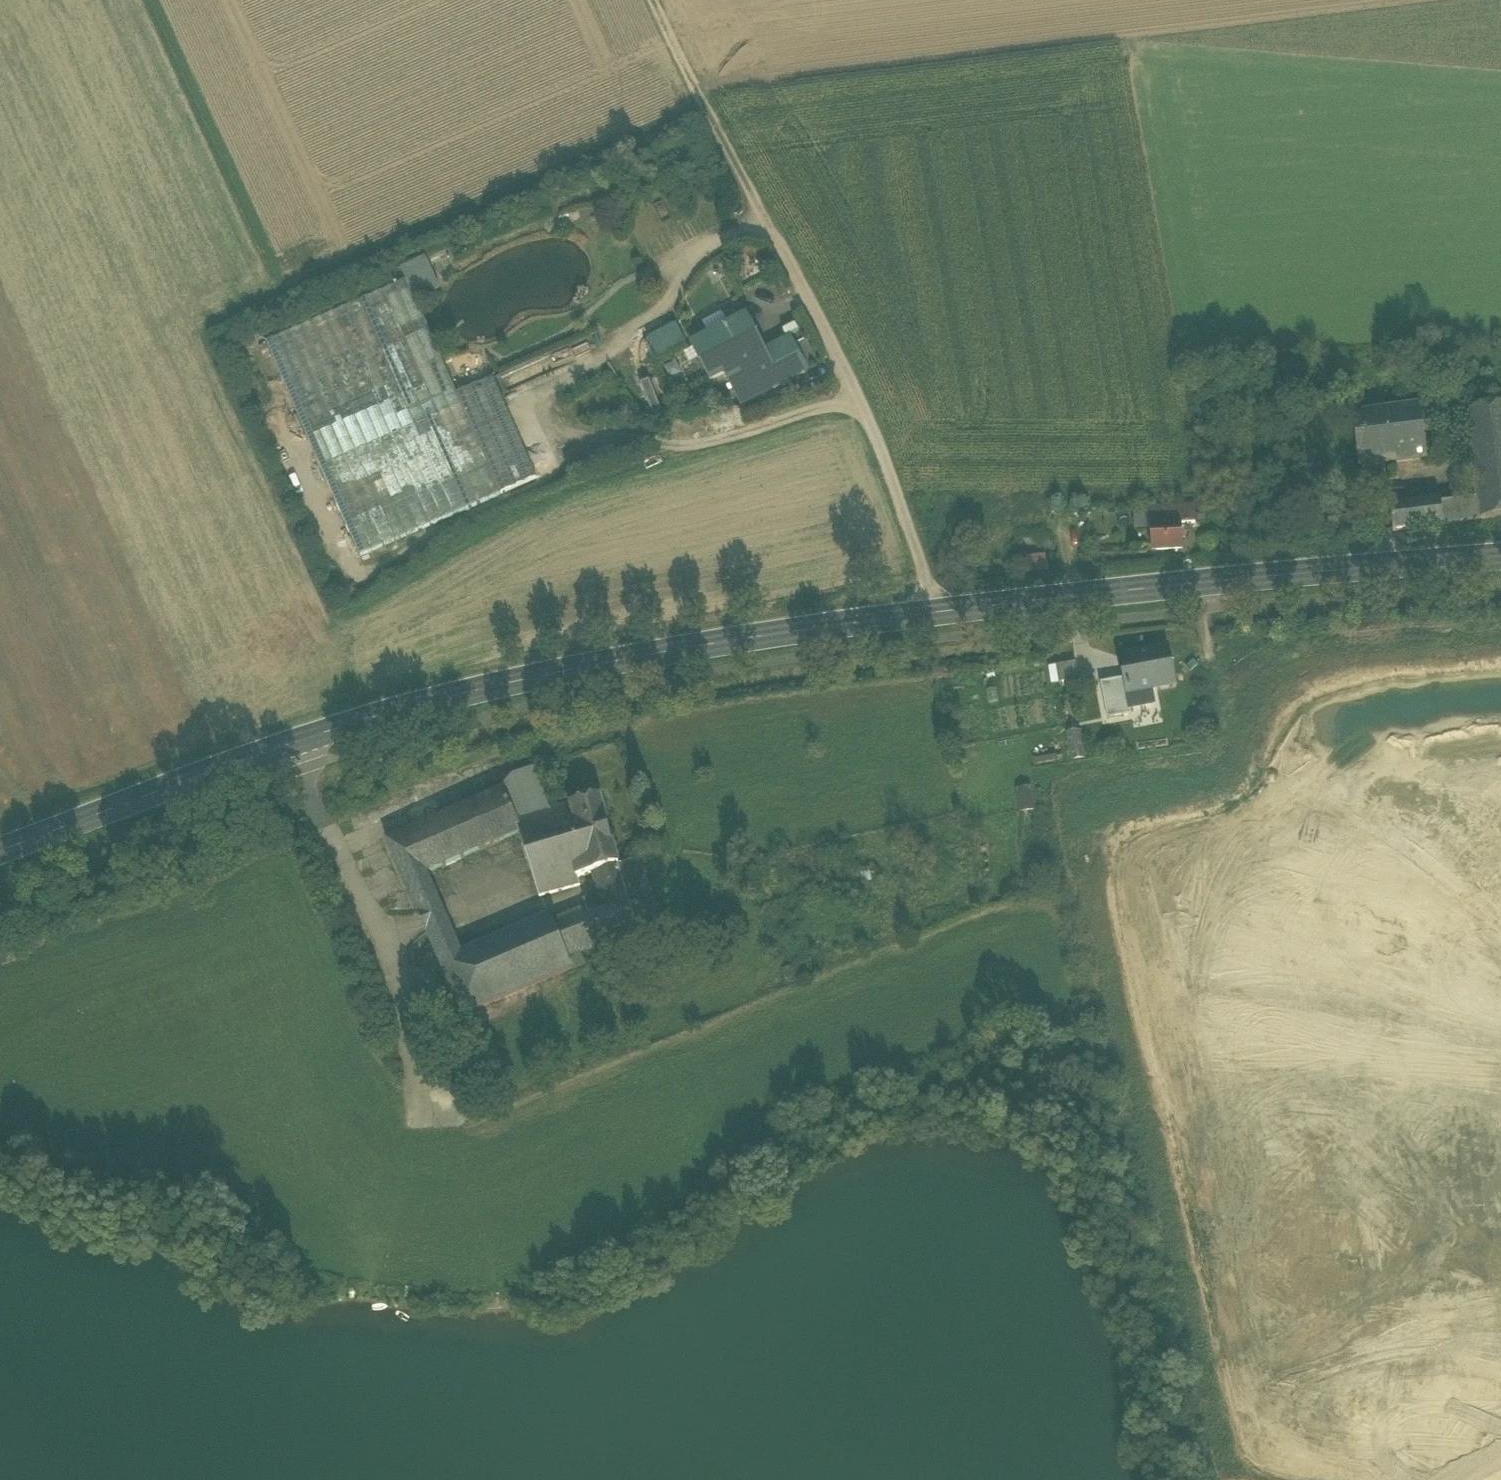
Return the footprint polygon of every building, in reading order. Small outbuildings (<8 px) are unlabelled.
[(407,280),(415,299),(440,287),(426,257),(401,269),(406,281),(407,280)] [(266,343),(321,468),(462,405),(457,394),(415,299),(407,280),(406,281),(266,343)] [(703,323),(709,336),(729,326),(723,313),(703,323)] [(692,345),(711,381),(728,372),(765,353),(765,352),(746,316),(729,326),(709,336),(692,345)] [(648,339),(657,357),(685,342),(676,325),(648,339)] [(728,378),(742,406),(808,372),(793,344),(784,348),(782,343),(765,352),(765,353),(728,372),(730,377),(728,378)] [(493,379),(457,394),(462,405),(501,494),(536,478),(493,379)] [(650,380),(640,384),(652,416),(662,412),(650,380)] [(1352,411),(1360,462),(1364,461),(1428,452),(1420,400),(1416,401),(1397,404),(1357,410),(1352,411)] [(501,494),(462,405),(321,468),(360,557),(502,494),(501,494)] [(1479,494),(1440,499),(1392,505),(1395,531),(1396,531),(1444,525),(1482,519),(1500,516),(1500,408),(1468,413),(1471,432),(1474,458),(1479,494)] [(1195,506),(1181,507),(1182,523),(1194,522),(1196,523),(1195,506)] [(1183,548),(1182,523),(1181,507),(1151,508),(1151,528),(1152,549),(1167,549),(1183,548)] [(1151,528),(1151,508),(1133,509),(1134,528),(1151,528)] [(1046,553),(1025,555),(1028,574),(1048,571),(1046,553)] [(1124,677),(1130,707),(1131,707),(1154,703),(1151,689),(1175,685),(1168,647),(1120,656),(1124,677)] [(1076,660),(1048,665),(1051,683),(1079,678),(1076,660)] [(1124,677),(1100,682),(1107,718),(1132,713),(1131,707),(1130,707),(1124,677)] [(1067,731),(1072,759),(1085,757),(1080,729),(1067,731)] [(513,776),(503,788),(519,831),(539,895),(540,895),(580,884),(578,877),(577,877),(551,810),(538,771),(537,768),(513,776)] [(1032,785),(1018,786),(1019,808),(1033,808),(1032,785)] [(386,839),(419,914),(440,902),(427,871),(519,831),(503,788),(389,838),(386,839)] [(551,810),(577,877),(578,877),(598,871),(619,865),(600,796),(551,810)] [(620,869),(635,923),(657,914),(639,860),(619,865),(620,869)] [(598,871),(600,876),(620,869),(619,865),(598,871)] [(635,923),(620,869),(600,876),(608,905),(588,913),(587,908),(552,921),(573,968),(585,962),(581,952),(598,944),(596,938),(635,923)] [(419,914),(426,930),(447,919),(440,902),(419,914)] [(463,1014),(573,968),(552,921),(550,915),(461,951),(447,919),(426,930),(463,1014)]
